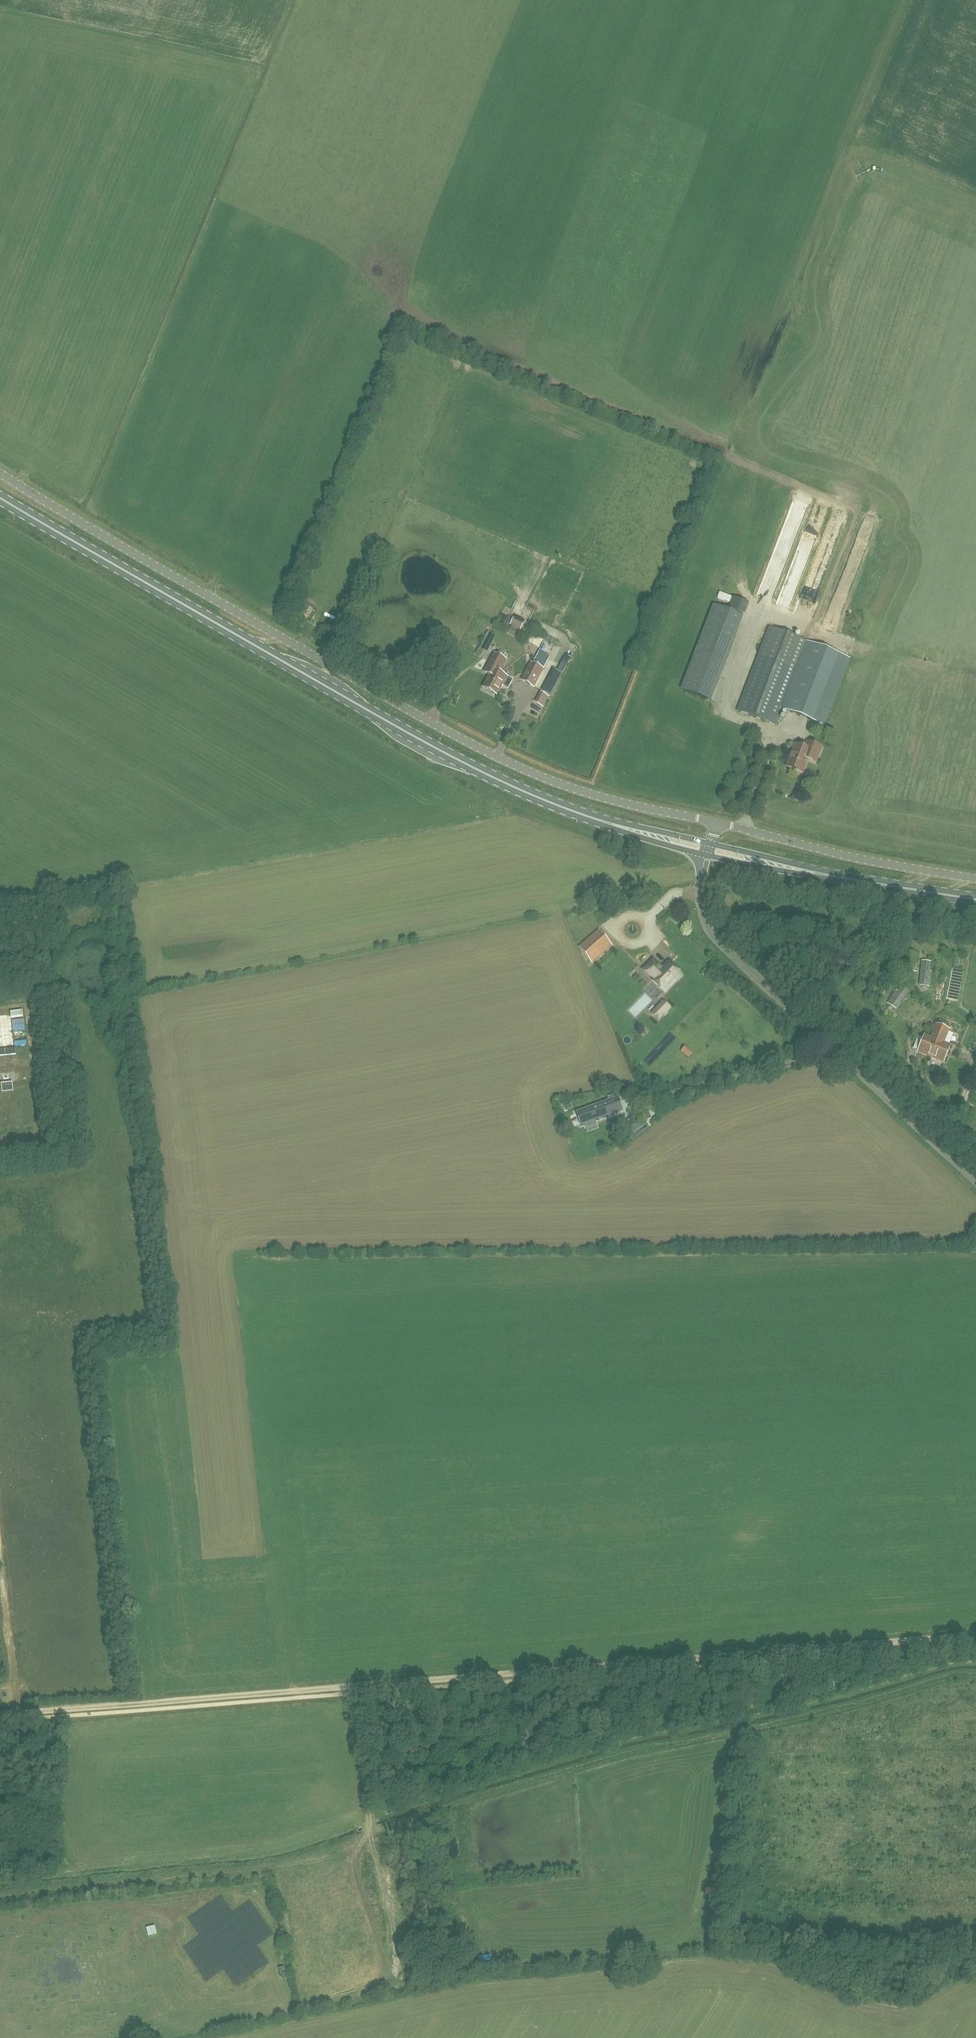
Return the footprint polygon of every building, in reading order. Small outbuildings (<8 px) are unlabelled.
[(299,609),(306,612),(309,605),(302,602),(299,609)] [(711,701),(743,616),(713,605),(681,689),(711,701)] [(510,625),(507,632),(515,637),(519,630),(520,630),(524,623),(513,618),(508,615),(505,622),(510,624),(510,625)] [(782,709),(823,725),(848,658),(769,627),(737,711),(776,726),(782,709)] [(484,638),(480,648),(479,647),(476,653),(481,656),(484,650),(487,652),(492,642),(484,638)] [(495,668),(500,671),(506,660),(494,654),(484,672),(490,675),(492,676),(495,668)] [(531,663),(522,681),(533,687),(543,669),(531,663)] [(492,676),(490,675),(483,687),(488,690),(488,692),(493,695),(495,694),(496,694),(501,686),(508,690),(513,679),(508,676),(508,677),(499,672),(500,671),(495,668),(492,676)] [(539,703),(548,707),(561,675),(555,673),(546,696),(542,694),(539,703)] [(816,762),(822,747),(810,743),(808,749),(796,745),(787,767),(802,773),(807,759),(816,762)] [(599,930),(579,947),(592,962),(612,946),(599,930)] [(664,992),(681,975),(668,963),(662,969),(653,960),(644,970),(653,978),(652,980),(664,992)] [(921,961),(919,985),(930,987),(931,971),(930,971),(931,962),(921,961)] [(887,1003),(896,1010),(910,990),(903,984),(898,991),(896,990),(887,1003)] [(670,1007),(663,1000),(650,1013),(657,1020),(670,1007)] [(943,1062),(950,1045),(943,1043),(948,1030),(936,1025),(931,1038),(924,1036),(918,1052),(943,1062)] [(2,1092),(13,1091),(12,1082),(1,1084),(2,1092)] [(580,1125),(581,1126),(618,1113),(623,1111),(620,1101),(618,1096),(575,1112),(576,1113),(577,1112),(581,1125),(580,1125)] [(596,1130),(616,1125),(614,1118),(595,1124),(596,1130)]
